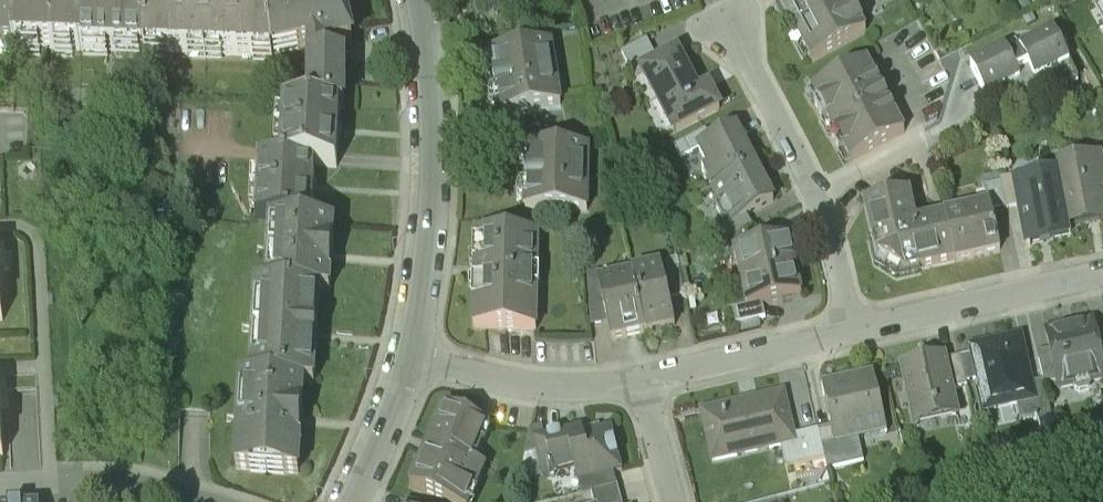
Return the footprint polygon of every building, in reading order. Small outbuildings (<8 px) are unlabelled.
[(14,46),(15,0),(0,0),(0,46),(14,46)] [(14,46),(14,50),(146,53),(147,0),(16,0),(14,46)] [(146,53),(273,55),(273,50),(268,0),(147,0),(146,53)] [(273,50),(297,45),(299,49),(310,47),(313,60),(312,60),(311,110),(341,110),(343,110),(344,91),(339,91),(339,74),(344,74),(344,60),(326,60),(324,50),(354,43),(349,22),(341,24),(337,5),(344,3),(343,0),(268,0),(273,50)] [(849,0),(779,0),(812,61),(866,32),(849,0)] [(1005,51),(971,68),(986,98),(1002,89),(1005,96),(1033,90),(1030,83),(1045,75),(1051,86),(1078,81),(1054,33),(1020,50),(1016,41),(1003,47),(1005,51)] [(645,40),(622,53),(635,77),(642,74),(641,72),(658,63),(645,40)] [(551,45),(490,54),(500,115),(561,106),(551,45)] [(658,63),(641,72),(642,74),(674,133),(720,109),(709,88),(698,93),(677,53),(658,63)] [(866,63),(813,91),(819,103),(815,105),(824,121),(828,119),(836,133),(832,136),(840,152),(844,150),(850,161),(903,132),(866,63)] [(311,110),(285,110),(282,164),(260,162),(257,220),(273,221),(312,223),(315,168),(338,169),(341,110),(311,110)] [(595,117),(570,123),(573,136),(573,148),(589,148),(589,149),(598,149),(599,133),(595,117)] [(706,131),(675,148),(681,159),(698,150),(698,151),(712,143),(706,131)] [(712,143),(698,151),(708,169),(702,172),(711,189),(712,189),(755,166),(736,131),(712,143)] [(589,148),(527,147),(525,208),(587,210),(589,148)] [(1056,169),(1058,179),(1059,178),(1068,226),(1069,226),(1102,219),(1102,179),(1099,161),(1056,169)] [(755,166),(712,189),(720,203),(717,204),(716,208),(722,220),(726,222),(729,220),(730,223),(731,224),(747,216),(774,201),(755,166)] [(1015,177),(1000,181),(1001,184),(1007,210),(1020,207),(1016,187),(1017,186),(1015,177)] [(1017,186),(1016,187),(1020,207),(1028,243),(1070,235),(1069,226),(1068,226),(1059,178),(1058,179),(1017,186)] [(1001,184),(984,188),(988,208),(990,207),(991,214),(1007,210),(1001,184)] [(945,218),(921,223),(913,219),(908,194),(865,204),(877,255),(905,272),(955,261),(945,218)] [(988,208),(945,218),(955,261),(1000,250),(999,244),(998,244),(991,214),(990,207),(988,208)] [(747,216),(731,224),(730,223),(715,230),(720,241),(733,238),(745,232),(753,227),(747,216)] [(312,223),(273,221),(269,289),(269,290),(320,292),(320,293),(331,294),(333,259),(335,225),(312,223)] [(720,241),(717,242),(720,256),(735,253),(735,251),(750,248),(745,232),(733,238),(720,241)] [(538,235),(476,234),(476,254),(480,254),(480,265),(475,265),(475,277),(480,277),(480,287),(475,287),(474,326),(536,328),(537,289),(532,289),(533,268),(537,268),(538,235)] [(750,248),(735,251),(735,253),(741,280),(795,267),(789,239),(750,248)] [(662,266),(632,273),(633,276),(645,331),(675,325),(669,298),(663,273),(662,266)] [(795,267),(741,280),(747,308),(801,295),(795,267)] [(679,270),(663,273),(669,298),(685,295),(679,270)] [(599,271),(587,274),(589,304),(603,301),(604,301),(600,284),(601,284),(599,271)] [(601,284),(600,284),(604,301),(603,301),(611,339),(645,331),(633,276),(601,284)] [(320,292),(269,290),(269,289),(257,288),(252,381),(252,382),(304,384),(304,385),(315,386),(318,337),(320,293),(320,292)] [(1077,324),(1076,325),(1075,327),(1076,330),(1065,332),(1064,329),(1062,328),(1046,331),(1051,355),(1057,381),(1058,387),(1073,384),(1074,388),(1079,391),(1088,389),(1092,384),(1091,380),(1102,377),(1102,368),(1099,351),(1095,348),(1097,343),(1095,337),(1092,334),(1095,330),(1093,321),(1077,324)] [(1019,337),(972,347),(986,407),(1033,397),(1030,382),(1019,337)] [(960,355),(944,358),(946,368),(945,368),(949,388),(950,388),(967,384),(960,355)] [(1051,355),(1038,358),(1043,379),(1044,383),(1057,381),(1051,355)] [(944,358),(927,362),(926,357),(913,360),(915,365),(904,367),(915,412),(936,407),(938,416),(953,412),(953,413),(956,413),(950,388),(949,388),(945,368),(946,368),(944,358)] [(874,371),(822,382),(832,427),(840,464),(864,459),(858,433),(887,427),(874,371)] [(1043,379),(1030,382),(1033,397),(1040,429),(1054,426),(1044,383),(1043,379)] [(304,384),(252,382),(252,381),(241,380),(236,472),(299,475),(304,385),(304,384)] [(760,396),(722,405),(723,409),(703,414),(714,459),(736,453),(733,441),(767,433),(770,445),(782,442),(794,439),(793,435),(783,394),(761,400),(760,396)] [(446,406),(413,484),(455,501),(467,501),(473,488),(476,489),(486,466),(472,460),(481,439),(477,437),(483,421),(446,406)] [(611,428),(584,435),(581,427),(544,437),(551,462),(548,463),(551,476),(555,475),(554,469),(587,461),(592,477),(592,479),(615,473),(623,471),(611,428)] [(832,427),(818,430),(825,457),(827,467),(840,464),(832,427)] [(818,429),(793,435),(794,439),(782,442),(788,466),(825,457),(818,430),(818,429)] [(615,473),(592,479),(592,477),(580,480),(584,495),(593,493),(618,486),(615,473)] [(593,493),(595,501),(623,501),(618,486),(593,493)]
